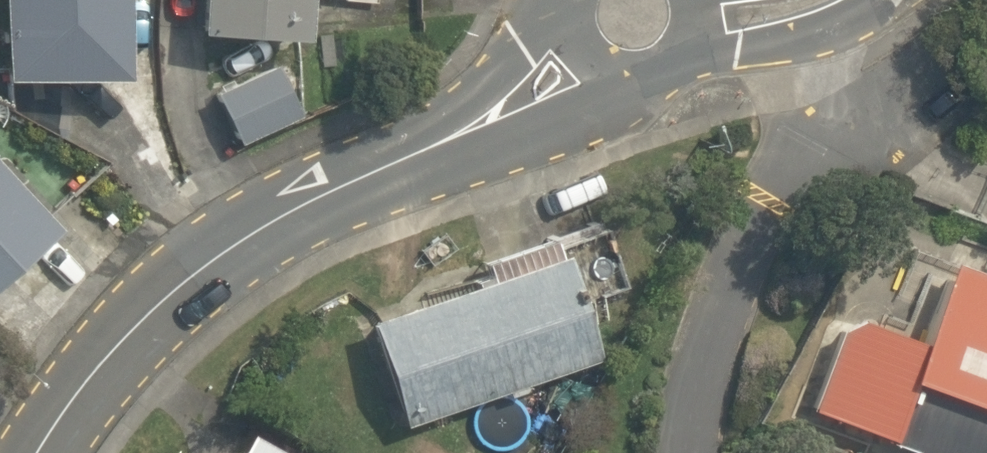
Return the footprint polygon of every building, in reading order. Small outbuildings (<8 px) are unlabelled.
[(148,0),(11,0),(14,100),(151,96),(148,0)] [(214,46),(316,55),(320,0),(218,0),(214,46)] [(0,153),(0,320),(83,245),(0,153)] [(578,352),(536,234),(344,303),(386,420),(578,352)] [(963,280),(898,452),(986,452),(986,289),(963,280)] [(227,434),(217,452),(265,452),(227,434)]
